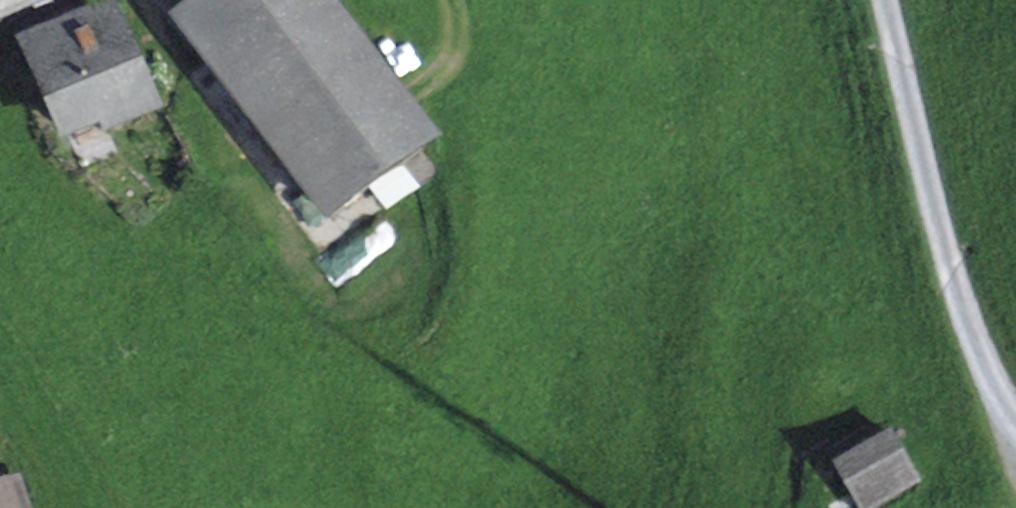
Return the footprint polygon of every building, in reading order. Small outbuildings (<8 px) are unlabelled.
[(39,0),(0,0),(0,17),(39,0)] [(195,10),(223,48),(211,57),(333,216),(401,165),(417,187),(445,166),(428,143),(437,137),(332,0),(208,0),(195,10)] [(29,44),(68,131),(100,117),(146,97),(108,9),(76,23),(71,11),(55,18),(61,30),(29,44)] [(106,130),(152,110),(146,97),(100,117),(106,130)] [(879,441),(885,437),(881,431),(875,434),(879,441)] [(836,466),(858,504),(914,471),(892,433),(885,437),(879,441),(873,444),(867,448),(849,458),(842,462),(836,466)] [(867,448),(873,444),(869,437),(863,441),(867,448)] [(842,462),(849,458),(845,452),(838,456),(842,462)] [(861,507),(878,507),(921,483),(914,471),(858,504),(861,507)] [(22,488),(0,494),(0,507),(27,507),(22,488)]
